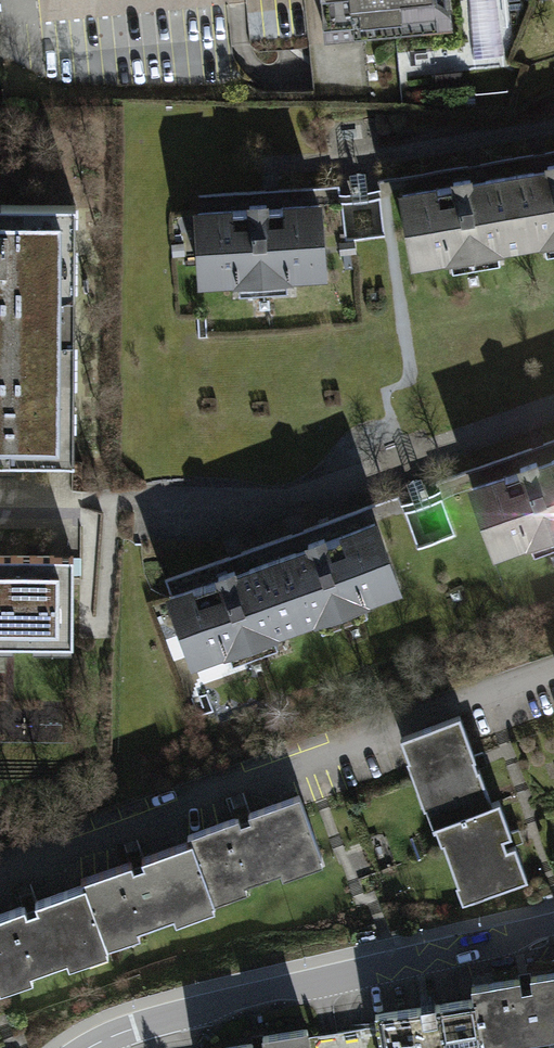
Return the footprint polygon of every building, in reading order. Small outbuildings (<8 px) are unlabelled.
[(332,44),(473,32),(470,0),(328,0),(332,44)] [(0,11),(0,69),(9,69),(9,11),(0,11)] [(530,174),(542,249),(553,247),(553,170),(530,174)] [(542,249),(530,174),(420,192),(432,268),(542,249)] [(340,202),(209,214),(215,287),(346,275),(340,202)] [(0,205),(0,463),(63,463),(64,205),(0,205)] [(485,485),(511,559),(553,544),(553,461),(485,485)] [(408,513),(418,545),(454,534),(444,502),(408,513)] [(290,558),(316,630),(420,592),(396,520),(290,558)] [(0,556),(0,650),(81,651),(82,557),(0,556)] [(316,630),(290,558),(186,596),(210,667),(316,630)] [(437,829),(441,827),(496,809),(467,721),(407,742),(437,829)] [(323,864),(301,800),(192,838),(194,844),(215,902),(323,864)] [(441,827),(467,904),(530,883),(504,806),(496,809),(441,827)] [(215,902),(194,844),(87,881),(90,889),(111,948),(218,910),(215,902)] [(90,889),(0,920),(0,994),(1,996),(114,956),(111,948),(90,889)] [(553,1043),(553,979),(476,991),(478,1004),(485,1047),(523,1047),(553,1043)] [(478,1004),(376,1020),(380,1047),(485,1047),(478,1004)] [(314,1034),(267,1040),(268,1047),(315,1047),(314,1034)]
